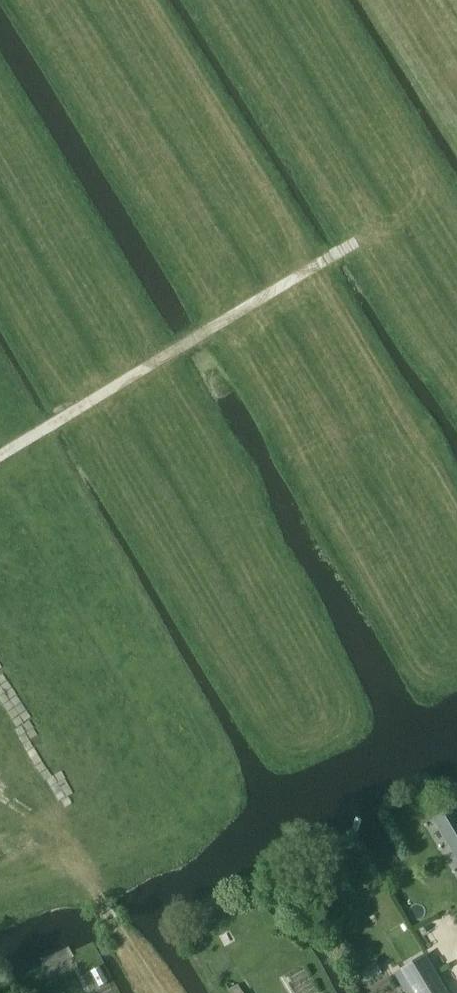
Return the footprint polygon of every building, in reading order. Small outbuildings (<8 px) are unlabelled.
[(434,819),(456,857),(456,819),(451,809),(447,811),(434,819)] [(425,956),(401,971),(407,981),(401,984),(407,992),(447,992),(425,956)]
